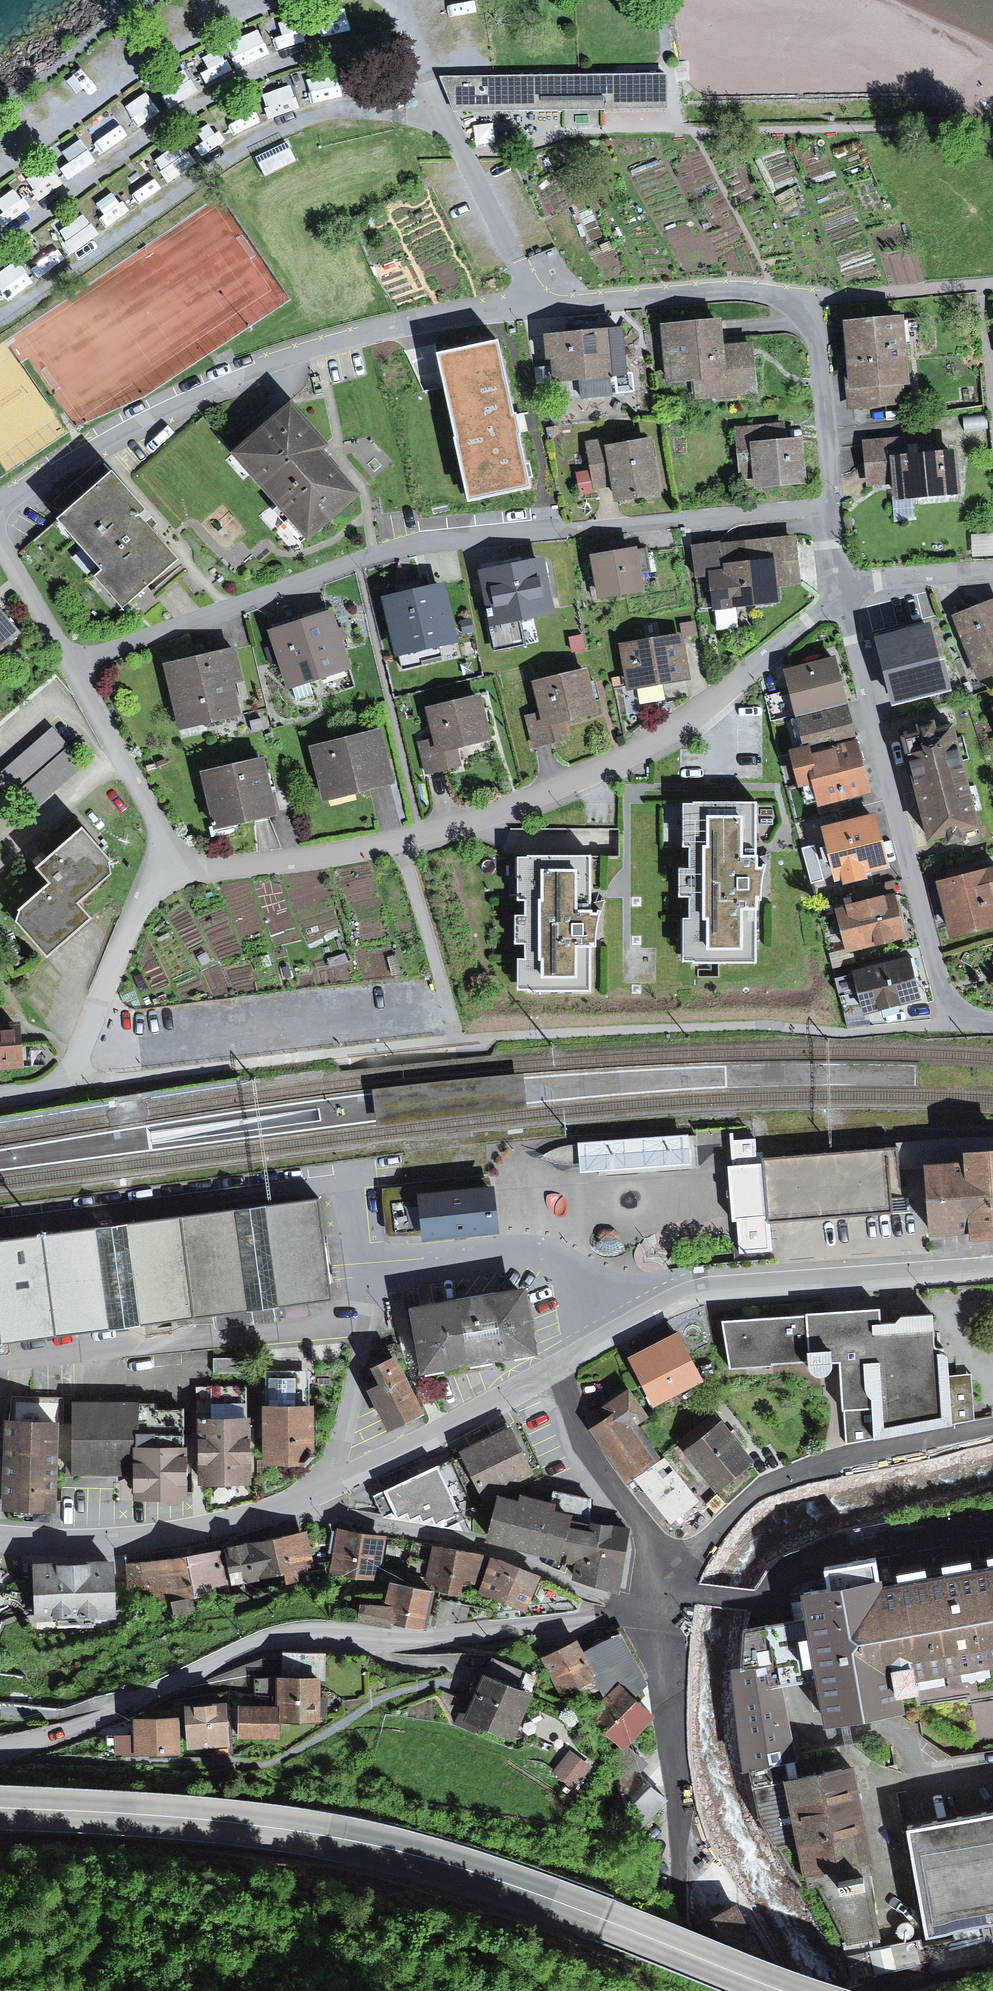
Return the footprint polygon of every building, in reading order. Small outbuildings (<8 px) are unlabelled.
[(463,78),(440,79),(454,114),(668,113),(668,76),(463,78)] [(286,150),(269,158),(274,169),(292,161),(286,150)] [(34,206),(20,185),(0,198),(0,200),(13,219),(34,206)] [(90,212),(62,224),(73,249),(101,236),(90,212)] [(54,235),(29,254),(44,274),(69,255),(54,235)] [(36,279),(22,259),(0,274),(0,289),(8,300),(36,279)] [(914,318),(851,324),(856,377),(847,378),(850,407),(911,401),(909,384),(920,383),(914,318)] [(730,323),(669,330),(674,384),(702,381),(704,403),(765,397),(760,342),(733,345),(730,323)] [(631,333),(552,341),(557,385),(582,383),(584,400),(620,396),(618,382),(636,380),(631,333)] [(510,357),(403,372),(410,423),(517,408),(510,357)] [(291,400),(231,452),(308,540),(362,493),(323,449),(330,443),(291,400)] [(915,431),(865,434),(868,484),(903,482),(904,498),(971,494),(968,444),(916,447),(915,431)] [(611,440),(591,444),(600,488),(617,485),(622,505),(674,494),(662,438),(613,448),(611,440)] [(814,439),(759,444),(764,494),(818,489),(814,439)] [(125,473),(72,517),(109,561),(101,568),(136,611),(192,564),(155,520),(160,515),(125,473)] [(800,536),(695,549),(698,579),(711,578),(715,611),(787,602),(785,591),(806,588),(800,536)] [(645,549),(596,558),(604,602),(653,593),(645,549)] [(554,558),(488,572),(495,603),(488,605),(498,651),(541,642),(536,620),(565,614),(554,558)] [(454,586),(392,599),(403,652),(464,640),(454,586)] [(3,599),(0,602),(0,654),(29,630),(3,599)] [(956,618),(984,688),(992,684),(992,604),(956,618)] [(335,615),(275,632),(291,690),(351,673),(335,615)] [(940,625),(880,641),(898,707),(957,691),(940,625)] [(689,636),(625,647),(633,688),(697,677),(689,636)] [(243,647),(164,666),(180,727),(258,708),(243,647)] [(843,656),(787,673),(801,722),(857,705),(843,656)] [(595,670),(536,683),(542,714),(527,717),(534,748),(568,740),(565,723),(604,715),(595,670)] [(486,695),(430,709),(437,739),(422,743),(430,774),(467,765),(463,748),(497,740),(486,695)] [(868,741),(857,705),(801,722),(812,758),(868,741)] [(17,792),(29,782),(35,788),(79,750),(56,724),(0,773),(0,774),(17,792)] [(386,731),(316,749),(329,800),(399,782),(386,731)] [(991,821),(973,737),(916,749),(935,833),(991,821)] [(883,793),(868,741),(812,758),(827,809),(883,793)] [(269,758),(208,774),(222,828),(284,812),(269,758)] [(675,837),(687,837),(687,805),(675,805),(675,837)] [(885,814),(828,828),(841,883),(898,870),(885,814)] [(84,820),(38,862),(51,876),(22,902),(8,915),(50,961),(102,913),(88,897),(124,864),(84,820)] [(741,828),(710,827),(709,858),(704,858),(703,930),(707,930),(707,963),(746,964),(746,925),(763,925),(763,916),(766,916),(766,876),(764,876),(764,880),(755,880),(755,869),(741,869),(741,828)] [(599,856),(525,856),(524,994),(600,995),(600,943),(613,943),(613,906),(599,905),(599,856)] [(947,883),(964,942),(992,934),(992,870),(947,883)] [(903,894),(841,909),(852,958),(914,944),(903,894)] [(918,958),(854,971),(864,1020),(928,1007),(918,958)] [(26,1062),(23,1023),(0,1024),(0,1063),(26,1062)] [(582,1135),(584,1168),(696,1162),(694,1130),(582,1135)] [(938,1163),(941,1226),(992,1223),(992,1237),(992,1236),(992,1144),(981,1145),(982,1160),(938,1163)] [(921,1216),(916,1150),(772,1161),(777,1227),(921,1216)] [(772,1161),(733,1164),(740,1255),(779,1252),(777,1227),(772,1161)] [(418,1187),(491,1179),(490,1174),(382,1185),(382,1197),(385,1230),(388,1232),(423,1234),(418,1187)] [(491,1179),(418,1187),(423,1234),(499,1225),(494,1178),(491,1179)] [(1,1344),(54,1337),(107,1330),(139,1326),(192,1319),(247,1312),(279,1308),(330,1301),(316,1196),(264,1203),(233,1207),(179,1214),(127,1221),(94,1226),(41,1233),(0,1239),(0,1344),(1,1344)] [(519,1291),(416,1308),(426,1366),(529,1350),(519,1291)] [(892,1308),(732,1321),(735,1364),(805,1361),(813,1374),(826,1378),(848,1370),(852,1438),(979,1420),(977,1374),(962,1373),(960,1351),(949,1352),(947,1311),(914,1314),(912,1323),(893,1325),(892,1308)] [(685,1331),(635,1357),(661,1406),(710,1381),(685,1331)] [(397,1356),(377,1365),(383,1378),(372,1383),(392,1423),(422,1409),(397,1356)] [(249,1384),(203,1385),(205,1477),(251,1476),(249,1384)] [(602,1404),(613,1420),(601,1427),(629,1470),(655,1453),(638,1427),(655,1416),(635,1384),(602,1404)] [(46,1407),(47,1395),(16,1391),(15,1404),(46,1407)] [(146,1397),(75,1397),(76,1470),(141,1469),(141,1495),(196,1495),(195,1428),(146,1429),(146,1397)] [(314,1398),(273,1397),(273,1460),(303,1459),(307,1463),(316,1453),(313,1449),(314,1398)] [(63,1419),(18,1417),(15,1503),(60,1505),(63,1419)] [(732,1417),(690,1446),(722,1491),(764,1462),(732,1417)] [(529,1474),(509,1430),(462,1451),(482,1495),(529,1474)] [(379,1489),(391,1516),(451,1489),(459,1506),(482,1495),(462,1451),(379,1489)] [(715,1503),(676,1453),(641,1480),(680,1530),(715,1503)] [(463,1514),(459,1506),(451,1489),(391,1516),(445,1522),(463,1514)] [(504,1493),(494,1535),(585,1556),(595,1517),(599,1498),(561,1489),(557,1505),(504,1493)] [(595,1517),(585,1556),(580,1577),(622,1587),(637,1527),(595,1517)] [(389,1535),(340,1524),(330,1569),(379,1580),(389,1535)] [(312,1529),(275,1536),(282,1578),(319,1571),(312,1529)] [(275,1536),(228,1544),(236,1586),(282,1578),(275,1536)] [(221,1545),(171,1552),(177,1593),(227,1586),(221,1545)] [(485,1561),(437,1546),(428,1574),(436,1577),(432,1589),(472,1603),(485,1561)] [(177,1593),(171,1552),(124,1558),(129,1599),(177,1593)] [(118,1557),(33,1564),(37,1618),(122,1612),(118,1557)] [(885,1587),(883,1580),(880,1580),(877,1561),(825,1570),(827,1589),(800,1595),(804,1619),(744,1629),(741,1667),(730,1669),(743,1774),(750,1773),(757,1818),(775,1849),(796,1844),(802,1878),(805,1877),(807,1889),(817,1887),(844,1947),(853,1984),(934,1963),(973,1941),(992,1938),(992,1813),(906,1828),(924,1937),(881,1946),(882,1937),(869,1864),(874,1862),(855,1767),(801,1777),(797,1754),(853,1743),(849,1725),(905,1713),(904,1698),(918,1696),(916,1682),(992,1668),(992,1568),(885,1587)] [(543,1578),(491,1563),(479,1599),(532,1615),(543,1578)] [(438,1596),(396,1583),(389,1606),(370,1600),(363,1623),(396,1633),(400,1620),(427,1629),(438,1596)] [(599,1674),(607,1700),(629,1679),(645,1696),(654,1687),(626,1633),(593,1648),(605,1671),(599,1674)] [(559,1693),(599,1674),(605,1671),(593,1648),(588,1637),(543,1659),(559,1693)] [(280,1704),(247,1701),(244,1743),(283,1746),(285,1718),(327,1721),(331,1655),(283,1652),(280,1704)] [(540,1688),(494,1667),(469,1719),(515,1740),(540,1688)] [(662,1713),(645,1696),(629,1679),(607,1700),(594,1713),(626,1747),(662,1713)] [(236,1704),(190,1703),(189,1749),(235,1751),(236,1704)] [(11,1725),(14,1708),(0,1706),(0,1723),(11,1725)] [(184,1721),(136,1719),(134,1757),(182,1759),(184,1721)] [(600,1761),(576,1744),(559,1768),(582,1785),(600,1761)] [(643,1763),(623,1745),(609,1760),(619,1787),(600,1808),(630,1835),(665,1797),(636,1771),(643,1763)]
